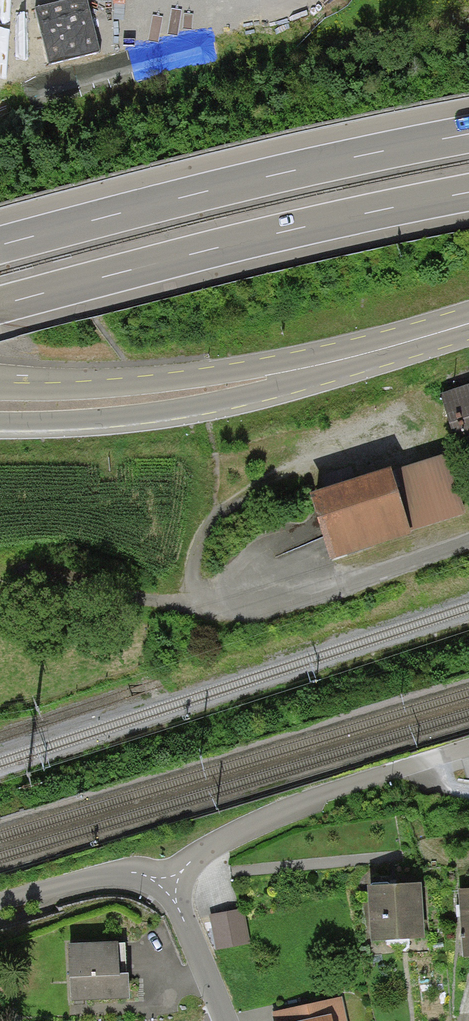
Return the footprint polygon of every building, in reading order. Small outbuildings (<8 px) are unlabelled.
[(461,453),(468,450),(468,383),(441,392),(461,453)] [(462,517),(443,456),(393,471),(412,532),(462,517)] [(393,471),(310,495),(328,558),(412,532),(393,471)] [(367,889),(370,944),(425,940),(421,885),(394,887),(367,889)] [(458,891),(459,910),(463,959),(468,958),(468,890),(458,891)] [(243,910),(211,916),(216,951),(249,946),(243,910)] [(118,940),(68,943),(71,1000),(79,1000),(130,997),(129,973),(120,974),(118,940)] [(274,1020),(310,1020),(331,1016),(332,1020),(346,1020),(341,998),(272,1014),(274,1020)]
